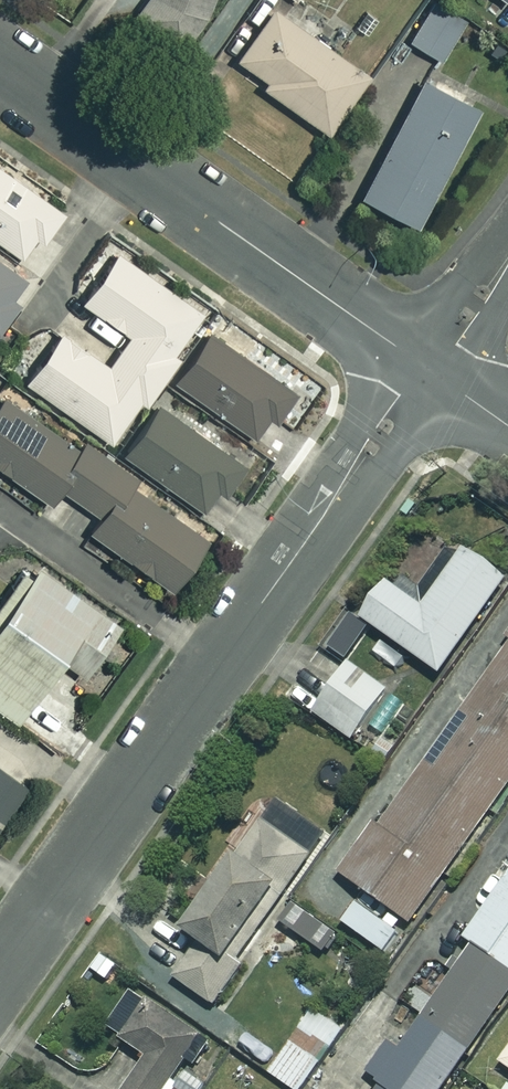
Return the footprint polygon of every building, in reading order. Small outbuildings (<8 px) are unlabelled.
[(142,16),(198,40),(216,0),(149,0),(142,16)] [(438,0),(437,0),(414,39),(445,58),(469,19),(438,0)] [(376,69),(282,1),(241,58),(271,79),(267,85),(331,131),(376,69)] [(486,107),(428,76),(364,194),(423,225),(486,107)] [(0,162),(0,238),(32,260),(68,210),(0,162)] [(210,310),(123,250),(87,301),(133,334),(112,364),(64,330),(29,381),(117,442),(210,310)] [(0,256),(0,324),(32,278),(0,256)] [(301,390),(213,332),(180,382),(259,434),(273,413),(282,418),(301,390)] [(7,395),(0,406),(0,464),(54,501),(63,487),(104,515),(94,529),(177,587),(213,535),(136,481),(140,475),(89,440),(84,448),(7,395)] [(260,472),(164,403),(128,453),(203,506),(221,480),(243,496),(260,472)] [(472,549),(430,608),(394,583),(368,619),(446,675),(507,588),(507,575),(472,549)] [(77,730),(70,698),(124,622),(33,558),(0,606),(0,705),(64,749),(77,730)] [(507,797),(507,655),(385,827),(380,823),(345,872),(371,891),(348,923),(394,956),(507,797)] [(393,687),(354,662),(316,721),(356,746),(393,687)] [(0,764),(0,826),(29,785),(0,764)] [(334,831),(282,795),(236,863),(240,866),(194,933),(205,941),(179,978),(222,1007),(251,965),(245,961),(334,831)] [(507,1005),(507,887),(471,939),(480,945),(406,1051),(394,1042),(373,1073),(388,1083),(386,1086),(390,1088),(449,1088),(507,1005)] [(337,928),(299,904),(285,924),(324,949),(337,928)] [(207,1035),(135,994),(113,1032),(152,1054),(132,1088),(177,1088),(207,1035)] [(317,1007),(273,1074),(296,1088),(304,1088),(346,1026),(317,1007)]
